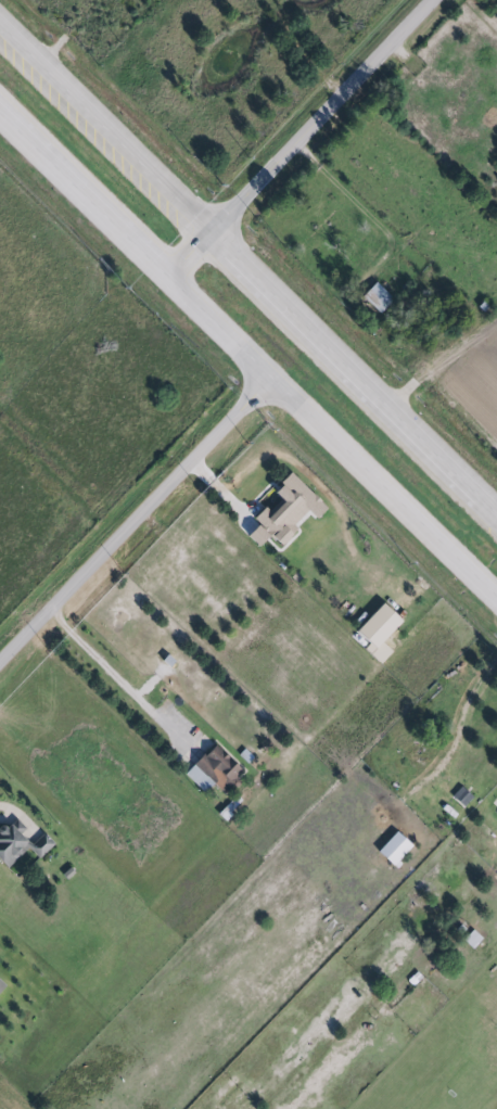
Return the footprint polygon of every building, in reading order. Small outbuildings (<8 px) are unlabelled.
[(358,297),(376,313),(390,299),(372,282),(358,297)] [(322,509),(287,472),(268,491),(277,500),(265,512),(261,507),(250,518),(256,523),(243,535),(254,546),(266,535),(277,546),(295,529),(291,525),(305,511),(312,519),(322,509)] [(352,631),(372,650),(398,622),(379,604),(352,631)] [(239,771),(210,745),(182,775),(202,793),(210,785),(220,793),(239,771)] [(461,807),(470,798),(459,787),(449,797),(461,807)] [(25,848),(36,860),(52,844),(41,833),(28,846),(18,836),(24,830),(12,819),(1,830),(0,829),(0,867),(3,870),(25,848)] [(408,847),(393,832),(374,852),(389,867),(408,847)] [(462,941),(472,950),(481,939),(470,931),(462,941)]
